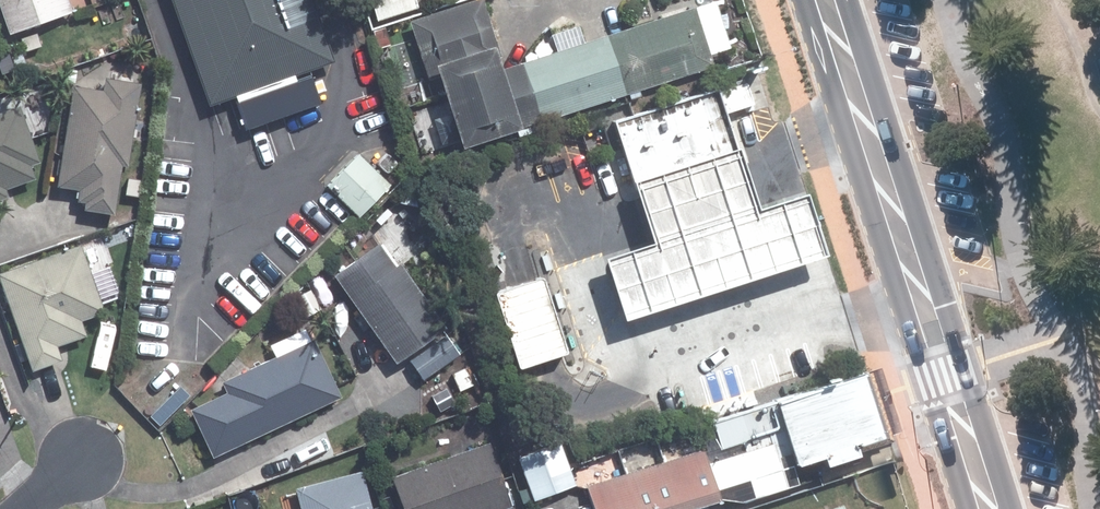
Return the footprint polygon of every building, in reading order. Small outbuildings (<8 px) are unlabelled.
[(6,32),(69,10),(65,0),(0,0),(0,14),(6,32)] [(212,107),(337,62),(314,0),(174,0),(212,107)] [(375,21),(415,8),(412,0),(368,0),(375,21)] [(554,53),(494,71),(490,57),(496,54),(479,0),(470,0),(407,20),(424,78),(432,76),(454,147),(711,66),(707,53),(727,47),(716,12),(696,18),(693,9),(583,43),(578,27),(548,36),(554,53)] [(382,26),(369,30),(375,49),(388,44),(382,26)] [(19,52),(9,56),(15,70),(25,66),(19,52)] [(138,72),(109,68),(107,79),(104,78),(102,91),(71,87),(56,179),(88,185),(85,210),(111,214),(119,166),(123,166),(136,84),(138,72)] [(64,69),(62,83),(72,84),(74,70),(64,69)] [(307,77),(234,102),(246,136),(319,110),(307,77)] [(615,124),(654,242),(604,258),(624,321),(823,257),(804,194),(757,209),(726,113),(756,104),(748,82),(615,124)] [(5,196),(2,189),(31,178),(26,165),(35,162),(15,107),(0,113),(0,198),(5,196)] [(325,186),(357,215),(386,185),(355,155),(325,186)] [(123,222),(106,229),(111,242),(128,236),(123,222)] [(77,321),(93,315),(97,305),(76,245),(0,272),(0,291),(28,370),(57,359),(53,346),(82,336),(77,321)] [(378,247),(334,279),(395,362),(438,331),(378,247)] [(546,278),(497,294),(523,371),(571,355),(546,278)] [(443,335),(408,360),(422,380),(458,354),(443,335)] [(222,393),(187,409),(211,458),(337,397),(310,339),(218,383),(222,393)] [(322,346),(328,358),(338,352),(332,340),(322,346)] [(793,484),(788,464),(817,455),(846,447),(881,436),(864,384),(861,374),(694,424),(702,450),(718,500),(740,500),(793,484)] [(388,477),(400,508),(501,508),(508,507),(485,443),(388,477)] [(530,488),(519,492),(523,504),(534,500),(535,502),(577,487),(562,444),(519,459),(530,488)] [(718,500),(702,450),(583,487),(590,508),(683,508),(714,500),(718,500)] [(291,490),(297,508),(368,508),(358,471),(291,490)]
